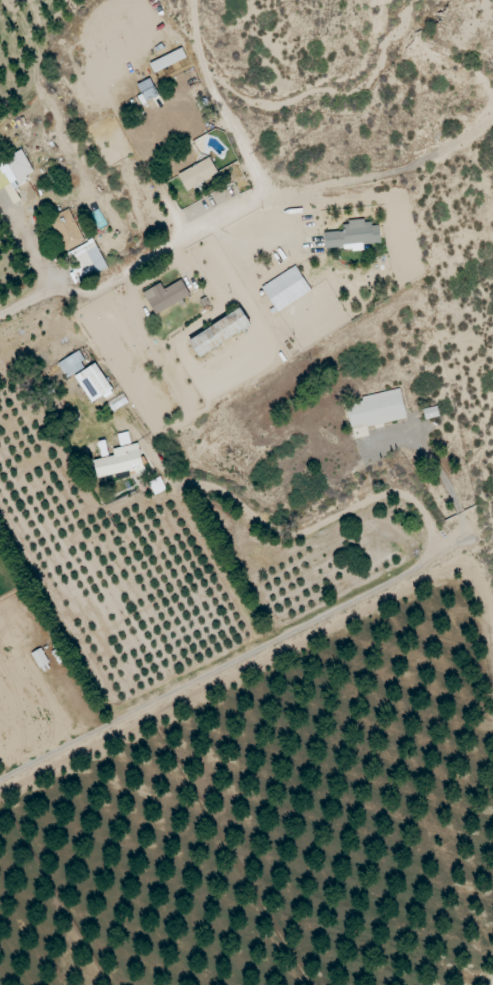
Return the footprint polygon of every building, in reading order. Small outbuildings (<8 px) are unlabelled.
[(190,58),(185,48),(151,64),(156,74),(190,58)] [(24,151),(0,163),(0,195),(37,175),(24,151)] [(187,190),(220,175),(213,159),(180,173),(187,190)] [(327,232),(329,250),(382,244),(379,220),(347,223),(347,230),(327,232)] [(313,293),(297,267),(263,288),(279,313),(313,293)] [(162,283),(145,293),(156,314),(192,296),(183,279),(165,289),(162,283)] [(202,357),(253,324),(242,307),(191,340),(202,357)] [(97,401),(112,391),(96,364),(80,374),(97,401)] [(402,390),(347,400),(354,440),(369,437),(368,429),(408,421),(402,390)] [(166,491),(161,479),(151,484),(156,496),(166,491)] [(35,652),(38,670),(64,666),(62,649),(49,651),(49,650),(35,652)]
